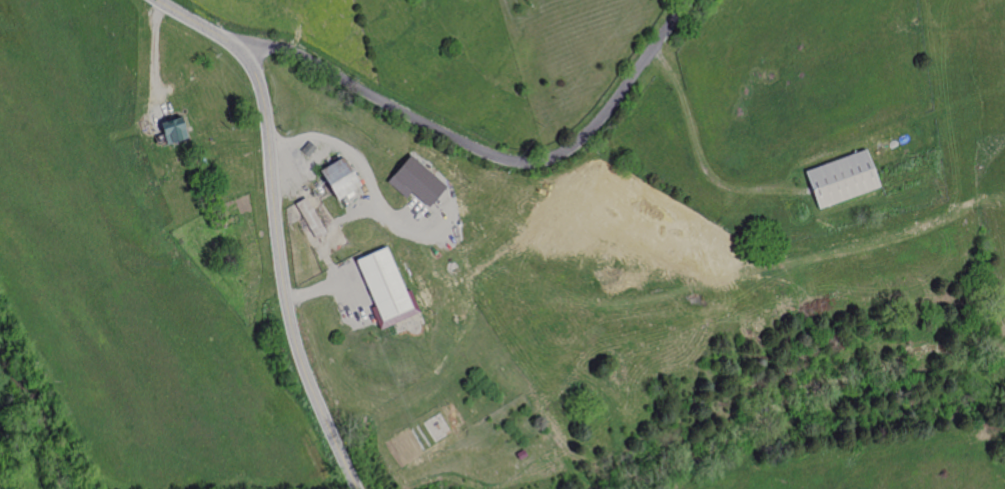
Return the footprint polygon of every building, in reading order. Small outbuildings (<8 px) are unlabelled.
[(168,144),(188,138),(182,117),(162,123),(168,144)] [(818,207),(879,186),(874,172),(866,149),(805,170),(818,207)] [(389,181),(408,197),(412,191),(433,208),(450,187),(411,154),(389,181)] [(324,169),(341,196),(362,183),(345,157),(324,169)] [(318,238),(328,232),(307,197),(297,203),(318,238)] [(359,260),(379,304),(372,307),(383,330),(424,311),(414,288),(410,290),(390,247),(365,258),(359,260)]
